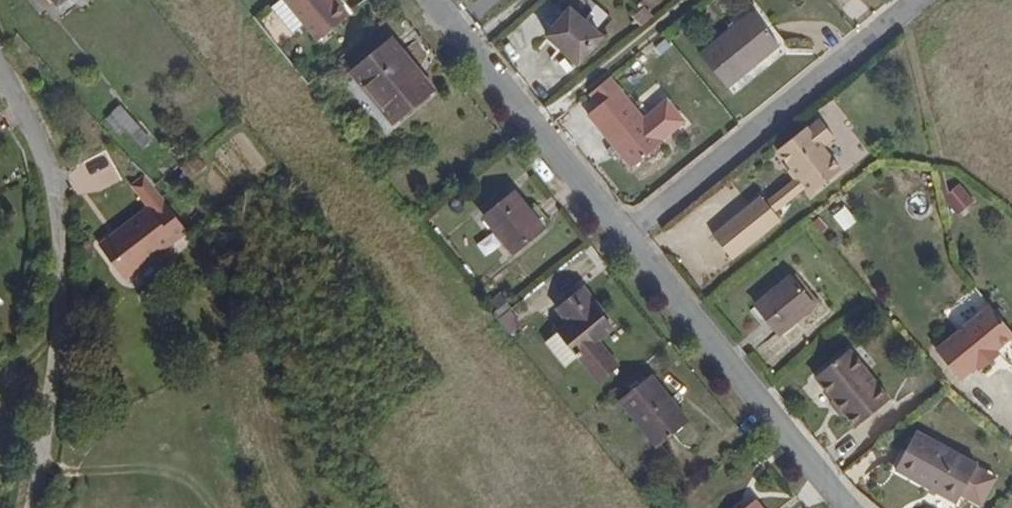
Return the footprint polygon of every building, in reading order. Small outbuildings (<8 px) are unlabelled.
[(318,40),(348,15),(336,0),(284,0),(318,40)] [(606,36),(571,5),(543,35),(578,66),(606,36)] [(778,46),(767,34),(750,13),(699,56),(726,88),(778,46)] [(431,90),(389,40),(349,72),(391,123),(431,90)] [(644,115),(612,75),(579,102),(611,142),(618,151),(632,167),(687,123),(667,98),(644,115)] [(106,119),(138,153),(151,141),(120,107),(106,119)] [(822,149),(833,139),(819,122),(808,131),(806,129),(794,139),(829,183),(841,172),(822,149)] [(829,183),(794,139),(777,153),(812,196),(829,183)] [(618,151),(611,142),(605,147),(612,156),(618,151)] [(153,187),(143,176),(131,185),(148,207),(99,244),(125,278),(187,231),(153,187)] [(781,217),(805,193),(790,178),(766,202),(781,217)] [(543,229),(514,192),(483,218),(512,255),(543,229)] [(775,215),(763,201),(715,241),(726,255),(775,215)] [(818,301),(795,273),(789,279),(811,307),(818,301)] [(777,334),(811,307),(789,279),(754,307),(769,325),(777,334)] [(611,330),(593,308),(597,305),(582,288),(555,310),(567,323),(556,332),(563,341),(577,357),(599,384),(619,367),(597,341),(611,330)] [(512,307),(507,302),(492,314),(496,320),(499,318),(510,309),(512,307)] [(1011,338),(1011,333),(990,306),(935,351),(960,380),(976,367),(980,372),(994,361),(990,356),(997,350),(1011,338)] [(523,325),(510,309),(499,318),(511,334),(523,325)] [(577,357),(563,341),(556,332),(545,341),(566,366),(577,357)] [(1001,355),(997,350),(990,356),(994,361),(1001,355)] [(891,402),(850,352),(816,379),(834,401),(844,414),(856,429),(891,402)] [(687,423),(650,377),(619,402),(656,447),(687,423)] [(844,414),(834,401),(828,405),(839,418),(844,414)] [(974,466),(914,431),(892,469),(952,504),(958,494),(973,468),(974,466)] [(992,479),(973,468),(958,494),(977,505),(980,500),(992,479)]
